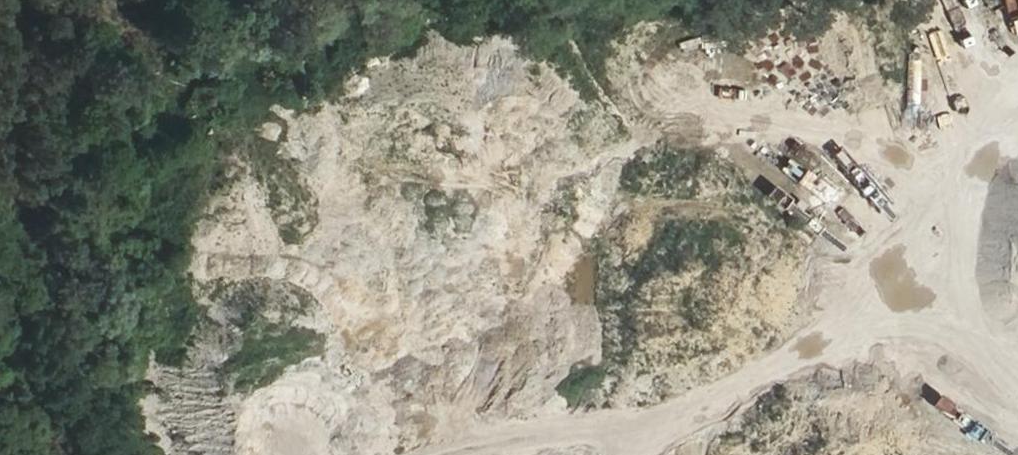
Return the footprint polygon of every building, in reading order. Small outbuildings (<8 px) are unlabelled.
[(781,170),(823,203),(833,190),(791,157),(781,170)]
